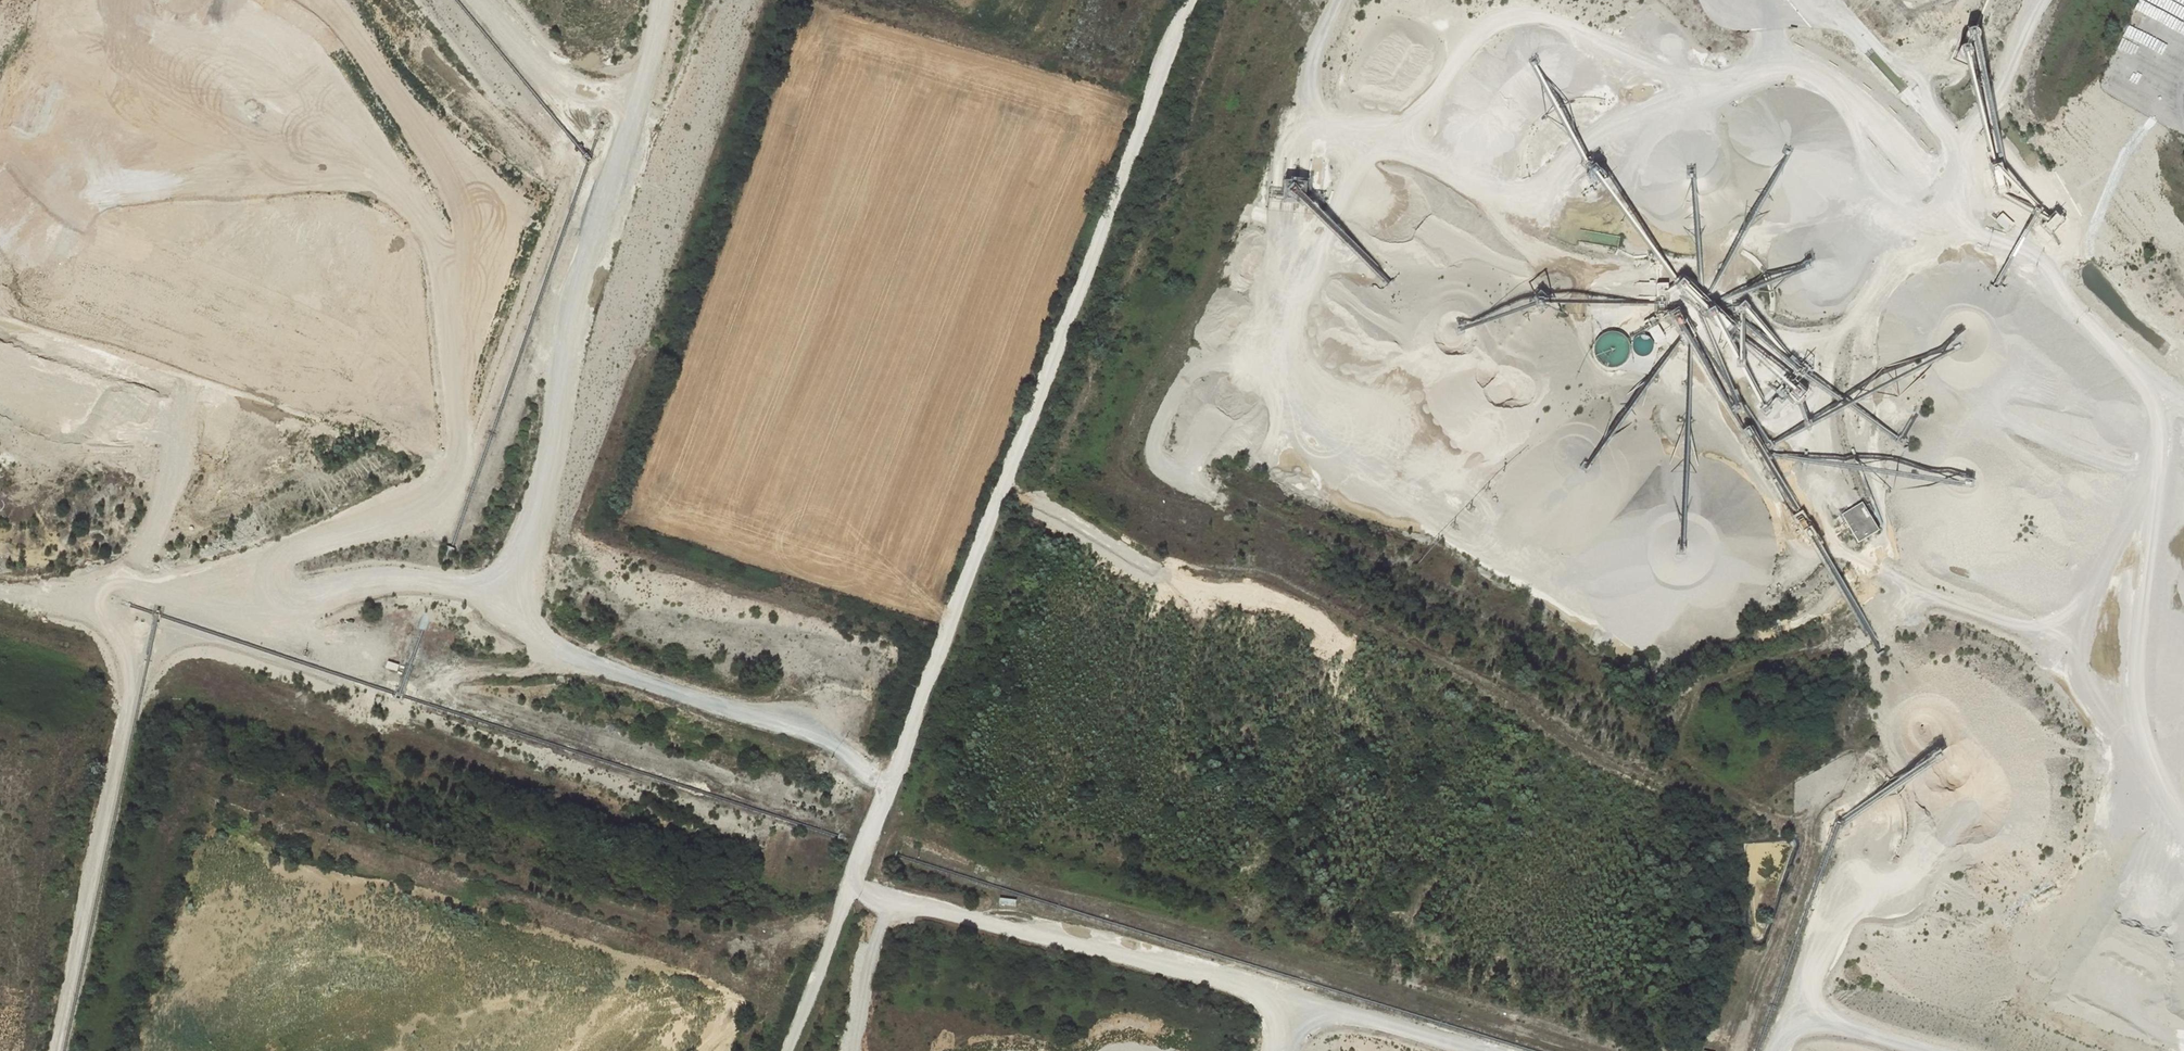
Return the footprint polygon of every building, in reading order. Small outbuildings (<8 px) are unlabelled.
[(2125,25),(2183,49),(2183,0),(2136,0),(2125,25)] [(1311,160),(1310,189),(1322,190),(1323,161),(1311,160)] [(2046,235),(2062,220),(2055,211),(2038,227),(2046,235)] [(2007,232),(2014,224),(2000,212),(1993,221),(2007,232)] [(1643,326),(1638,314),(1619,323),(1624,335),(1643,326)] [(1655,325),(1646,331),(1654,344),(1664,338),(1655,325)] [(1603,374),(1651,356),(1643,335),(1624,343),(1618,328),(1590,339),(1603,374)] [(1502,380),(1486,381),(1488,400),(1503,399),(1502,380)] [(1839,514),(1853,543),(1876,532),(1861,502),(1839,514)] [(446,554),(456,556),(457,547),(448,546),(446,554)] [(387,668),(399,672),(401,664),(389,661),(387,668)] [(1000,897),(998,905),(1015,908),(1017,900),(1000,897)]
